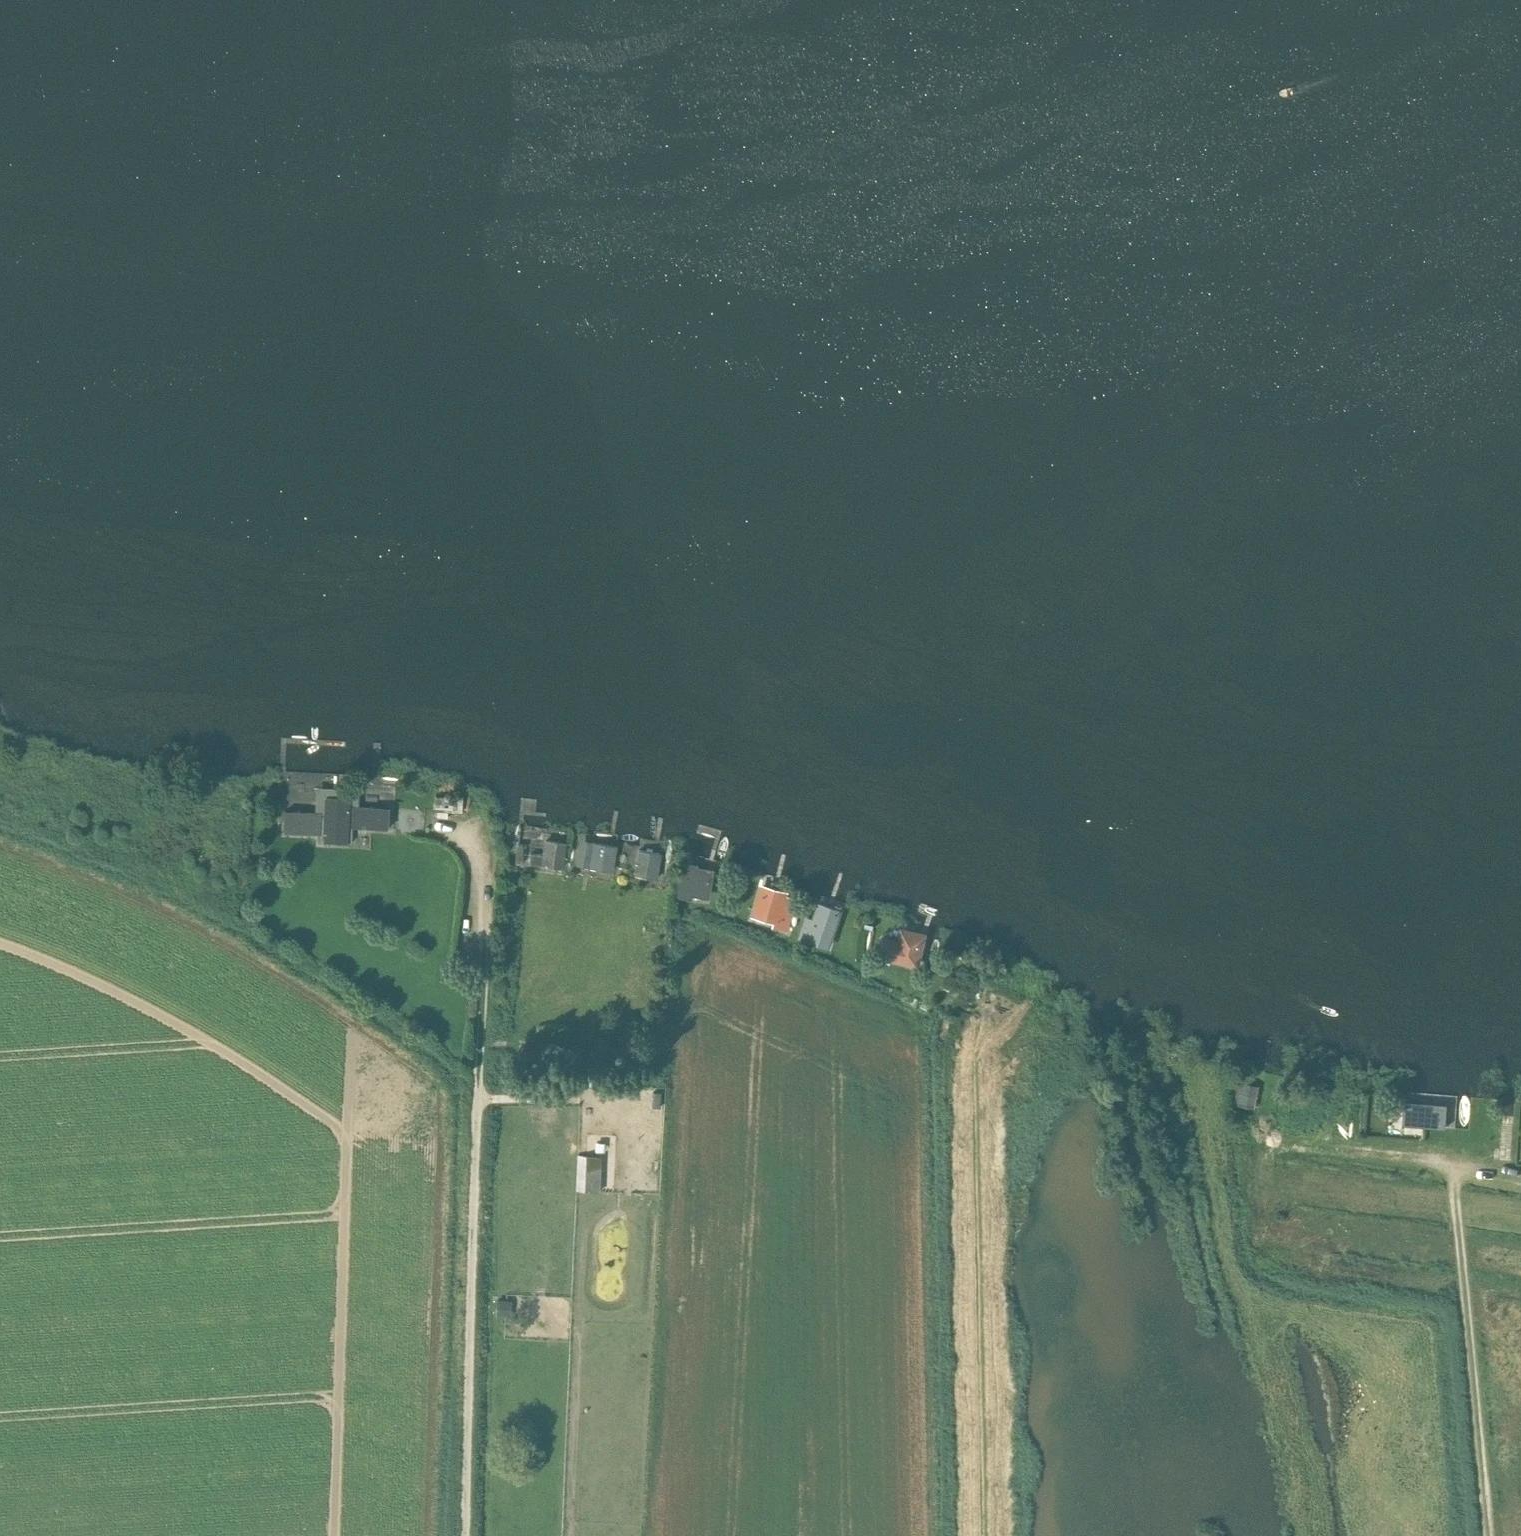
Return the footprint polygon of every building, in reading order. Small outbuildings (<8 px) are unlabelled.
[(435,794),(434,809),(462,811),(463,795),(435,794)] [(284,809),(283,830),(322,832),(322,841),(346,842),(351,842),(352,826),(387,828),(388,807),(358,805),(353,805),(350,805),(350,803),(351,797),(325,796),(324,811),(323,811),(314,810),(284,809)] [(529,854),(528,863),(542,865),(562,867),(565,842),(545,840),(543,855),(529,854)] [(576,860),(575,864),(577,865),(588,866),(611,871),(616,845),(592,841),(590,851),(580,849),(578,849),(576,860)] [(639,850),(635,875),(656,878),(660,853),(639,850)] [(679,861),(673,896),(691,899),(692,896),(708,899),(713,869),(696,866),(697,864),(679,861)] [(671,884),(674,869),(667,867),(663,882),(671,884)] [(568,871),(568,875),(569,878),(573,878),(576,876),(576,873),(574,870),(571,870),(568,871)] [(759,884),(750,916),(772,922),(771,926),(789,932),(798,899),(786,895),(787,891),(759,884)] [(804,914),(795,939),(820,948),(829,923),(838,926),(844,909),(817,900),(816,903),(811,916),(804,914)] [(882,936),(877,958),(919,967),(926,935),(926,934),(923,933),(900,928),(898,939),(882,936)] [(1255,1105),(1260,1083),(1236,1078),(1232,1100),(1255,1105)] [(1403,1101),(1402,1124),(1444,1128),(1446,1105),(1403,1101)] [(495,1316),(509,1317),(509,1316),(510,1301),(496,1300),(495,1316)]
